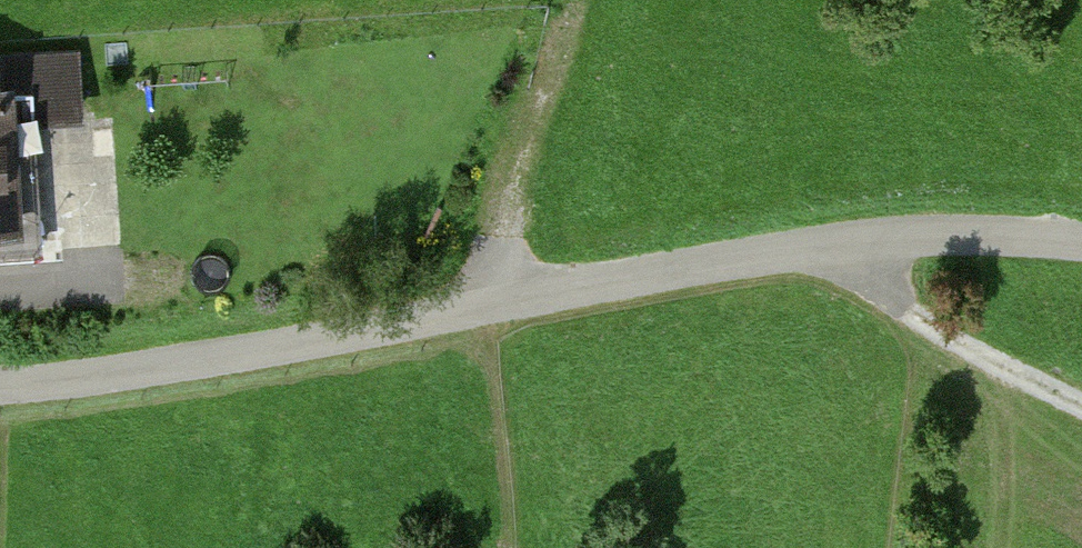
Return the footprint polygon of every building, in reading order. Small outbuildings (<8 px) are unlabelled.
[(26,53),(29,106),(86,102),(83,50),(26,53)] [(34,213),(25,68),(0,69),(0,215),(34,213)]
